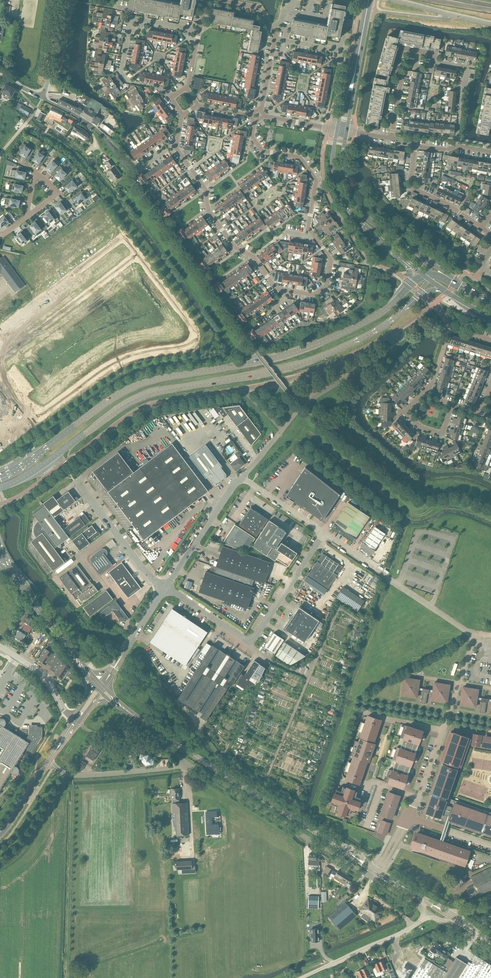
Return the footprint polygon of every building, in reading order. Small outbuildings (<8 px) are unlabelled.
[(196,0),(182,0),(181,5),(152,0),(135,0),(133,10),(179,19),(180,14),(193,16),(196,0)] [(340,38),(344,13),(346,6),(332,4),(328,27),(293,20),(290,33),(326,40),(327,35),(340,38)] [(5,5),(3,21),(18,24),(18,18),(9,17),(11,6),(5,5)] [(107,19),(108,10),(104,9),(103,13),(96,12),(95,17),(98,17),(107,19)] [(211,22),(219,24),(253,30),(249,50),(258,52),(262,32),(259,31),(260,26),(257,26),(257,22),(253,21),(233,17),(234,13),(213,9),(211,22)] [(108,10),(107,19),(118,21),(119,16),(112,15),(113,11),(108,10)] [(95,17),(94,16),(93,21),(101,22),(100,29),(106,30),(105,30),(105,28),(107,19),(98,17),(95,17)] [(118,21),(107,19),(105,28),(109,29),(110,24),(117,25),(118,21)] [(95,39),(104,41),(106,32),(106,30),(100,29),(99,29),(98,35),(96,35),(95,39)] [(152,40),(154,31),(149,30),(148,34),(147,34),(145,35),(147,39),(152,40)] [(104,41),(115,43),(116,39),(109,37),(110,33),(106,32),(104,41)] [(430,37),(405,32),(402,32),(400,43),(424,48),(438,50),(441,39),(434,38),(434,36),(430,35),(430,37)] [(176,45),(180,42),(178,40),(177,39),(178,36),(173,35),(171,44),(176,45)] [(392,66),(391,66),(396,49),(397,49),(398,46),(396,45),(398,38),(388,35),(377,73),(388,76),(390,69),(391,70),(392,66)] [(135,44),(144,46),(145,41),(143,37),(140,38),(140,40),(136,39),(135,44)] [(95,51),(102,52),(102,50),(104,41),(95,39),(93,39),(92,41),(95,41),(94,44),(96,44),(95,51)] [(115,43),(104,41),(102,50),(107,51),(108,46),(114,48),(115,43)] [(177,52),(186,53),(187,48),(183,48),(183,47),(181,44),(178,47),(177,52)] [(102,52),(95,51),(94,57),(92,57),(91,61),(100,63),(101,54),(102,54),(102,52)] [(297,61),(299,52),(294,51),(293,55),(292,55),(290,56),(292,60),(297,61)] [(472,51),(470,59),(478,61),(478,58),(476,57),(477,52),(472,51)] [(100,63),(111,65),(112,61),(105,59),(106,55),(102,54),(101,54),(100,63)] [(318,56),(316,65),(321,66),(325,63),(323,61),(322,60),(323,57),(318,56)] [(289,62),(287,59),(287,58),(284,60),(284,61),(280,60),(279,65),(288,67),(289,62)] [(100,63),(91,61),(90,66),(94,67),(93,73),(98,74),(98,75),(102,76),(103,73),(98,72),(100,63)] [(111,65),(100,63),(98,72),(103,73),(103,68),(110,70),(111,65)] [(141,64),(132,63),(131,68),(135,68),(134,69),(136,72),(140,69),(141,64)] [(321,73),(330,74),(331,69),(328,69),(328,68),(326,65),(322,68),(321,73)] [(144,81),(146,72),(141,71),(137,74),(139,76),(140,77),(140,80),(144,81)] [(182,72),(173,71),(172,75),(175,79),(177,78),(177,76),(181,77),(182,72)] [(173,81),(170,77),(165,76),(163,85),(168,86),(169,82),(170,82),(173,81)] [(104,92),(112,87),(107,79),(105,77),(101,80),(105,86),(101,88),(104,92)] [(112,87),(121,80),(119,77),(113,80),(110,77),(107,79),(112,87)] [(384,92),(389,92),(390,87),(385,86),(386,80),(375,78),(367,124),(373,125),(378,126),(379,119),(381,119),(382,116),(380,115),(384,92)] [(121,80),(112,87),(117,94),(118,93),(120,95),(122,94),(120,92),(121,92),(118,88),(124,84),(121,80)] [(203,84),(194,82),(193,87),(197,88),(196,89),(198,91),(202,89),(203,84)] [(15,90),(6,84),(2,91),(3,92),(2,95),(4,96),(3,97),(8,99),(8,98),(9,99),(10,96),(12,97),(15,90)] [(112,87),(104,92),(107,96),(110,93),(114,99),(118,96),(117,94),(112,87)] [(131,89),(137,99),(145,93),(143,91),(142,90),(139,92),(135,87),(131,89)] [(485,91),(477,133),(488,135),(489,128),(490,129),(490,125),(490,120),(490,88),(486,87),(485,91)] [(137,99),(131,89),(125,93),(129,99),(127,100),(128,102),(126,104),(127,106),(137,99)] [(147,92),(145,93),(137,99),(143,106),(146,104),(144,100),(147,97),(148,99),(150,98),(148,94),(147,92)] [(207,102),(209,93),(204,92),(200,95),(202,97),(203,97),(202,101),(207,102)] [(255,94),(246,93),(245,97),(248,101),(250,100),(250,99),(254,99),(255,94)] [(83,110),(80,115),(91,122),(92,122),(98,125),(102,119),(96,115),(99,111),(101,107),(102,108),(104,106),(102,105),(103,105),(84,94),(81,98),(85,100),(86,99),(89,101),(88,104),(83,110)] [(283,95),(274,94),(273,99),(277,99),(276,101),(278,103),(282,100),(283,95)] [(155,107),(162,102),(160,98),(152,103),(155,107)] [(237,98),(236,107),(241,108),(241,105),(243,105),(245,103),(242,99),(237,98)] [(80,115),(83,110),(77,106),(76,105),(73,103),(72,103),(71,105),(70,104),(60,99),(58,103),(68,108),(74,111),(80,115)] [(137,99),(127,106),(128,108),(131,106),(132,108),(136,105),(140,111),(144,108),(143,106),(137,99)] [(315,106),(317,108),(318,110),(320,108),(320,107),(324,108),(325,103),(316,101),(315,106)] [(155,107),(158,111),(165,106),(162,102),(155,107)] [(19,103),(16,108),(24,113),(28,115),(30,112),(31,110),(19,103)] [(287,112),(288,103),(283,103),(280,105),(281,108),(282,108),(282,112),(287,112)] [(158,111),(161,115),(168,110),(165,106),(158,111)] [(455,107),(446,106),(445,111),(450,112),(449,114),(453,114),(453,112),(454,112),(455,107)] [(63,123),(65,123),(64,124),(69,129),(72,126),(71,125),(72,123),(74,119),(70,116),(68,120),(65,118),(66,117),(62,115),(63,113),(58,110),(52,107),(48,116),(63,123)] [(307,107),(306,116),(311,117),(311,113),(312,113),(315,112),(312,108),(307,107)] [(161,115),(163,119),(171,114),(168,110),(161,115)] [(198,120),(203,121),(205,115),(205,112),(200,111),(197,110),(196,117),(198,120)] [(40,112),(37,119),(42,122),(46,114),(40,112)] [(171,114),(163,119),(166,123),(171,124),(171,121),(171,120),(174,118),(171,114)] [(196,122),(194,118),(188,117),(187,120),(186,125),(189,126),(189,125),(195,127),(195,126),(196,122)] [(237,128),(240,125),(239,123),(238,122),(238,118),(233,117),(233,120),(232,127),(237,128)] [(89,135),(86,132),(76,125),(71,131),(79,134),(87,139),(89,135)] [(162,130),(167,137),(171,134),(169,131),(170,131),(170,128),(166,127),(162,130)] [(242,127),(238,130),(237,134),(237,135),(244,136),(246,137),(247,131),(243,131),(243,129),(242,127)] [(158,133),(163,140),(167,137),(162,130),(158,133)] [(158,133),(154,135),(159,143),(163,140),(158,133)] [(154,135),(150,138),(155,146),(159,143),(154,135)] [(150,138),(146,141),(151,148),(155,146),(150,138)] [(146,141),(142,144),(147,151),(151,148),(146,141)] [(28,160),(34,150),(31,148),(30,149),(25,146),(26,145),(23,143),(19,149),(22,150),(20,154),(25,157),(25,158),(28,160)] [(138,147),(143,154),(147,151),(142,144),(138,147)] [(193,155),(195,146),(185,144),(184,152),(184,153),(193,155)] [(373,155),(374,147),(369,146),(369,148),(366,147),(365,154),(373,155)] [(138,147),(134,149),(139,157),(143,154),(138,147)] [(139,157),(134,149),(130,152),(135,160),(139,157)] [(47,157),(39,151),(33,160),(38,164),(38,165),(40,166),(47,157)] [(240,155),(231,153),(229,161),(237,163),(239,162),(240,155)] [(454,156),(448,155),(444,154),(443,160),(447,161),(447,164),(452,165),(454,156)] [(167,159),(172,166),(177,164),(171,156),(167,159)] [(114,164),(110,159),(106,162),(110,168),(114,164)] [(167,159),(163,161),(169,169),(172,166),(167,159)] [(220,162),(227,172),(229,171),(227,169),(230,167),(224,159),(220,162)] [(52,175),(60,167),(58,164),(57,165),(52,161),(46,168),(51,172),(50,173),(52,175)] [(163,161),(159,164),(165,172),(168,170),(169,172),(171,171),(169,169),(163,161)] [(273,171),(275,162),(270,161),(269,165),(268,165),(265,166),(268,170),(273,171)] [(220,162),(217,164),(216,162),(214,163),(215,166),(216,165),(222,173),(224,171),(226,173),(227,172),(220,162)] [(159,164),(155,167),(161,175),(162,174),(165,172),(159,164)] [(216,165),(215,166),(212,168),(220,178),(221,177),(220,175),(222,173),(216,165)] [(293,165),(292,174),(297,175),(301,172),(299,170),(298,170),(298,166),(293,165)] [(60,167),(52,175),(55,177),(55,176),(60,181),(67,173),(60,167)] [(121,177),(114,167),(107,172),(115,181),(121,177)] [(155,167),(151,170),(157,178),(160,175),(162,178),(163,177),(162,174),(161,175),(155,167)] [(206,169),(208,171),(209,171),(214,178),(216,177),(218,179),(220,178),(212,168),(209,170),(208,168),(206,169)] [(269,176),(263,168),(259,171),(264,179),(265,178),(269,176)] [(18,171),(12,169),(10,176),(16,177),(16,178),(20,179),(20,178),(25,179),(25,176),(27,176),(27,173),(20,171),(21,170),(18,169),(18,171)] [(151,170),(147,173),(153,180),(154,180),(157,178),(151,170)] [(214,178),(209,171),(208,171),(204,173),(210,181),(214,178)] [(261,182),(264,180),(265,182),(267,181),(265,178),(264,179),(259,171),(255,174),(261,182)] [(144,175),(142,173),(138,176),(143,184),(147,181),(143,175),(144,175)] [(147,173),(144,175),(143,175),(147,181),(149,183),(152,181),(154,183),(156,182),(154,180),(153,180),(147,173)] [(255,174),(251,177),(257,185),(258,184),(261,182),(255,174)] [(297,182),(307,183),(308,178),(306,178),(307,175),(302,174),(298,177),(297,182)] [(251,177),(247,180),(253,187),(256,185),(257,188),(259,186),(258,184),(257,185),(251,177)] [(65,188),(66,187),(69,192),(78,186),(72,178),(62,186),(65,188)] [(249,190),(250,190),(253,187),(247,180),(243,182),(249,190)] [(248,191),(250,193),(251,192),(250,190),(249,190),(243,182),(239,185),(245,193),(248,191)] [(15,184),(10,183),(8,189),(13,191),(13,192),(17,192),(17,191),(22,192),(22,189),(24,190),(24,186),(17,185),(18,183),(15,183),(15,184)] [(186,186),(194,196),(195,195),(194,193),(196,191),(191,183),(186,186)] [(440,195),(444,187),(439,185),(435,193),(440,195)] [(186,186),(183,188),(182,186),(180,187),(182,190),(183,189),(188,197),(191,195),(192,197),(194,196),(186,186)] [(449,190),(444,187),(440,195),(445,198),(449,190)] [(182,190),(179,192),(186,202),(187,201),(186,198),(188,197),(183,189),(182,190)] [(486,198),(487,199),(489,197),(489,195),(490,196),(490,192),(490,190),(483,189),(482,194),(486,195),(486,198)] [(236,193),(242,201),(243,200),(246,198),(240,190),(236,193)] [(401,190),(391,191),(392,197),(396,197),(396,199),(399,198),(398,193),(401,193),(401,190)] [(453,192),(449,190),(445,198),(449,200),(453,192)] [(74,200),(78,205),(86,198),(80,191),(71,198),(73,201),(74,200)] [(179,192),(176,194),(174,191),(172,193),(174,195),(175,195),(180,202),(183,201),(184,203),(186,202),(179,192)] [(458,194),(454,202),(459,204),(462,198),(463,198),(465,194),(464,194),(464,193),(459,191),(458,194)] [(409,199),(408,202),(409,203),(408,206),(414,208),(418,199),(415,198),(417,194),(413,192),(409,199)] [(458,194),(453,192),(449,200),(454,202),(458,194)] [(236,193),(232,196),(238,204),(241,202),(242,204),(244,203),(243,200),(242,201),(236,193)] [(174,195),(171,197),(178,207),(180,206),(178,204),(180,202),(175,195),(174,195)] [(489,200),(487,199),(486,198),(481,195),(478,199),(486,204),(489,200)] [(238,204),(232,196),(228,199),(234,206),(235,206),(238,204)] [(418,199),(414,208),(419,210),(425,197),(423,196),(421,201),(418,199)] [(12,199),(6,198),(4,204),(10,205),(10,206),(14,207),(14,206),(18,207),(19,204),(21,204),(21,201),(14,199),(15,198),(12,197),(12,199)] [(164,198),(166,201),(167,200),(173,208),(175,206),(176,208),(178,207),(171,197),(168,199),(166,197),(164,198)] [(425,197),(419,210),(424,213),(428,204),(425,203),(426,201),(425,201),(427,198),(425,197)] [(228,199),(224,201),(230,209),(233,207),(235,209),(236,208),(235,206),(234,206),(228,199)] [(483,208),(486,204),(478,199),(476,203),(483,208)] [(62,200),(59,202),(60,203),(55,207),(61,214),(66,210),(66,211),(69,209),(62,200)] [(167,200),(166,201),(163,203),(164,205),(165,205),(170,213),(172,212),(170,210),(173,208),(167,200)] [(224,201),(222,203),(221,201),(219,202),(226,212),(227,211),(230,209),(224,201)] [(293,206),(296,209),(298,208),(298,207),(303,207),(303,202),(294,201),(293,206)] [(229,214),(227,211),(226,212),(219,202),(217,203),(218,206),(216,207),(222,215),(225,213),(227,215),(229,214)] [(285,205),(283,203),(281,204),(283,207),(284,206),(289,214),(293,211),(288,203),(285,205)] [(480,213),(483,208),(476,203),(473,208),(475,209),(473,212),(478,215),(480,212),(480,213)] [(428,204),(424,213),(429,215),(433,208),(430,207),(431,205),(428,204)] [(161,208),(166,216),(170,213),(165,205),(164,205),(161,208)] [(283,207),(280,209),(287,219),(288,218),(287,216),(289,214),(284,206),(283,207)] [(433,208),(429,215),(434,218),(438,209),(436,207),(435,209),(433,208)] [(43,216),(50,224),(55,220),(57,218),(50,209),(48,211),(48,212),(43,216)] [(273,210),(275,212),(276,212),(281,219),(284,218),(285,220),(287,219),(280,209),(277,211),(275,209),(273,210)] [(438,209),(434,218),(439,220),(443,213),(441,212),(441,210),(438,209)] [(0,220),(0,228),(5,224),(6,225),(8,224),(7,222),(12,219),(11,219),(13,217),(10,212),(8,214),(4,217),(3,216),(0,218),(1,219),(0,220)] [(275,212),(272,214),(279,224),(281,223),(279,221),(281,219),(276,212),(275,212)] [(333,219),(330,215),(328,212),(324,215),(322,212),(319,215),(325,224),(333,219)] [(443,213),(439,220),(445,223),(446,220),(448,221),(450,217),(448,215),(449,214),(446,212),(445,214),(443,213)] [(272,214),(269,217),(267,214),(265,215),(267,218),(268,217),(274,225),(276,223),(278,226),(279,224),(272,214)] [(314,228),(316,230),(318,229),(325,224),(319,215),(315,217),(319,223),(315,226),(316,227),(314,228)] [(199,220),(204,228),(208,225),(203,217),(199,220)] [(253,219),(255,221),(256,220),(261,228),(265,225),(260,217),(256,220),(255,217),(253,219)] [(268,217),(267,218),(264,220),(270,228),(274,225),(268,217)] [(450,222),(447,226),(452,230),(456,223),(454,221),(455,220),(452,218),(450,217),(448,221),(450,222)] [(35,222),(30,226),(36,233),(37,236),(42,232),(45,230),(37,219),(34,221),(35,222)] [(108,219),(102,223),(105,227),(104,228),(107,231),(107,230),(110,234),(116,229),(108,219)] [(325,224),(332,233),(340,227),(336,222),(335,222),(333,219),(325,224)] [(201,230),(204,228),(199,220),(195,223),(200,230),(201,230)] [(255,221),(252,223),(259,233),(260,232),(259,230),(261,228),(256,220),(255,221)] [(196,233),(199,231),(201,233),(203,232),(201,230),(200,230),(195,223),(191,225),(196,233)] [(252,223),(248,226),(253,234),(256,232),(257,234),(259,233),(252,223)] [(456,223),(452,230),(456,233),(462,225),(459,223),(459,224),(456,223)] [(332,233),(325,224),(318,229),(316,230),(321,238),(323,236),(321,233),(324,230),(327,234),(328,233),(330,235),(332,234),(332,233)] [(456,233),(461,236),(468,226),(466,225),(466,224),(464,227),(462,225),(456,233)] [(191,225),(187,228),(192,236),(193,235),(196,233),(191,225)] [(253,234),(248,226),(247,227),(244,229),(251,239),(252,238),(251,235),(253,234)] [(461,236),(466,239),(471,231),(469,230),(470,227),(468,226),(461,236)] [(187,228),(183,231),(187,236),(187,237),(188,239),(192,237),(193,239),(195,238),(193,235),(192,236),(187,228)] [(244,229),(241,231),(239,228),(237,230),(239,232),(240,231),(245,239),(248,238),(249,240),(251,239),(244,229)] [(183,231),(182,229),(177,232),(183,239),(187,237),(187,236),(183,231)] [(16,237),(21,244),(26,241),(27,242),(30,239),(23,230),(20,232),(21,233),(16,237)] [(245,239),(240,231),(239,232),(236,234),(241,242),(245,239)] [(471,231),(466,239),(470,243),(475,236),(473,234),(474,233),(471,231)] [(91,232),(85,236),(93,246),(99,242),(96,238),(97,238),(95,234),(94,235),(91,232)] [(340,245),(349,239),(348,237),(346,238),(345,236),(341,239),(337,233),(333,236),(335,238),(340,245)] [(475,236),(470,243),(475,246),(477,244),(478,245),(482,240),(480,239),(481,238),(478,236),(477,237),(475,236)] [(331,252),(340,245),(335,238),(331,240),(334,244),(328,248),(331,252)] [(352,247),(349,242),(351,241),(349,239),(340,245),(347,254),(350,252),(349,249),(352,247)] [(80,240),(74,245),(76,248),(76,249),(78,252),(79,251),(81,255),(88,250),(80,240)] [(280,241),(273,246),(279,253),(286,248),(288,248),(289,243),(280,241)] [(218,247),(225,257),(227,256),(225,254),(228,252),(222,244),(218,247)] [(308,244),(307,254),(312,255),(316,252),(314,250),(313,249),(313,245),(308,244)] [(340,245),(331,252),(333,255),(339,251),(342,255),(343,257),(347,254),(340,245)] [(273,246),(269,248),(275,256),(276,255),(279,253),(273,246)] [(213,250),(210,253),(217,263),(219,262),(217,259),(220,258),(214,250),(215,249),(213,247),(212,248),(213,250)] [(218,247),(215,249),(214,250),(220,258),(222,256),(224,258),(225,257),(218,247)] [(269,248),(266,251),(271,259),(272,260),(275,258),(276,259),(278,258),(276,255),(275,256),(269,248)] [(266,251),(262,254),(267,262),(268,261),(271,259),(266,251)] [(210,265),(212,263),(206,255),(207,255),(206,252),(204,254),(205,256),(202,258),(204,261),(204,260),(207,264),(210,268),(211,267),(210,265)] [(63,253),(57,258),(64,268),(67,266),(68,265),(70,263),(71,263),(68,260),(69,259),(66,256),(63,253)] [(210,253),(207,255),(206,255),(212,263),(214,262),(216,264),(217,263),(210,253)] [(262,254),(258,257),(263,264),(263,265),(264,264),(266,262),(268,265),(270,263),(268,261),(267,262),(262,254)] [(312,261),(322,263),(322,258),(318,257),(318,256),(317,254),(313,256),(312,261)] [(3,256),(1,258),(0,257),(0,274),(1,273),(16,293),(25,285),(3,256)] [(210,268),(207,264),(204,260),(204,261),(200,263),(205,271),(210,268)] [(52,262),(45,266),(48,270),(47,270),(50,273),(53,276),(59,272),(52,262)] [(350,290),(352,278),(354,267),(354,265),(342,263),(342,264),(342,266),(344,266),(349,267),(349,273),(344,272),(342,281),(341,288),(350,290)] [(248,264),(244,267),(249,275),(253,272),(248,264)] [(245,277),(246,277),(249,275),(244,267),(240,270),(245,277)] [(352,278),(361,280),(362,275),(358,275),(359,268),(354,267),(352,278)] [(137,268),(127,275),(132,281),(136,277),(138,276),(137,276),(141,274),(137,268)] [(240,270),(236,272),(241,280),(244,278),(246,280),(248,279),(246,277),(245,277),(240,270)] [(283,282),(284,273),(276,271),(274,280),(275,281),(283,282)] [(320,272),(310,271),(310,276),(312,280),(315,278),(315,277),(319,277),(320,272)] [(237,283),(238,282),(241,280),(236,272),(232,275),(237,283)] [(35,274),(29,279),(36,289),(42,284),(40,281),(41,281),(38,277),(37,278),(35,274)] [(232,275),(228,278),(234,286),(237,284),(238,286),(240,285),(238,282),(237,283),(232,275)] [(303,276),(302,286),(306,286),(307,282),(308,282),(311,281),(308,277),(303,276)] [(231,288),(234,286),(228,278),(224,281),(230,288),(231,288)] [(361,280),(352,278),(350,290),(355,290),(356,284),(361,284),(361,280)] [(220,283),(219,281),(215,284),(220,292),(224,289),(220,283)] [(224,281),(220,283),(224,289),(226,291),(229,289),(230,291),(232,290),(231,288),(230,288),(224,281)] [(109,289),(109,290),(116,299),(121,295),(114,286),(110,290),(109,289)] [(149,288),(140,295),(144,300),(153,293),(149,288)] [(107,292),(104,294),(111,303),(116,299),(109,290),(107,291),(107,292)] [(273,299),(272,298),(267,291),(263,294),(270,304),(272,303),(270,301),(273,299)] [(153,293),(144,300),(148,305),(157,298),(153,294),(153,293)] [(258,297),(255,299),(262,309),(264,308),(262,306),(265,304),(259,297),(260,296),(258,294),(256,295),(258,297)] [(259,297),(265,304),(267,303),(269,305),(270,304),(263,294),(260,296),(259,297)] [(328,299),(333,307),(342,300),(339,296),(334,300),(331,296),(328,299)] [(96,298),(90,302),(97,312),(103,308),(96,298)] [(333,307),(338,314),(342,311),(344,310),(342,306),(347,302),(344,298),(342,300),(333,307)] [(250,303),(247,305),(255,315),(256,314),(255,312),(257,310),(251,302),(252,301),(250,299),(249,300),(250,303)] [(251,302),(257,310),(259,308),(261,310),(262,309),(255,299),(252,301),(251,302)] [(333,307),(328,299),(324,302),(326,306),(321,309),(324,313),(333,307)] [(299,311),(304,312),(306,302),(301,301),(300,305),(299,305),(296,307),(299,311)] [(289,306),(295,314),(296,313),(299,311),(296,307),(294,303),(289,306)] [(244,307),(243,305),(241,306),(242,308),(239,311),(241,313),(247,321),(248,319),(247,317),(249,316),(243,308),(244,307)] [(247,305),(244,307),(243,308),(249,316),(251,314),(253,316),(255,315),(247,305)] [(291,316),(294,314),(296,317),(298,315),(296,313),(295,314),(289,306),(286,309),(291,316)] [(338,314),(333,307),(324,313),(326,317),(332,313),(334,317),(338,314)] [(78,313),(77,313),(85,322),(90,318),(83,309),(78,313)] [(286,309),(282,311),(287,319),(288,319),(291,316),(286,309)] [(288,322),(290,321),(288,319),(287,319),(282,311),(278,314),(283,322),(284,324),(287,321),(288,322)] [(72,317),(79,326),(85,322),(77,313),(72,317)] [(237,316),(243,323),(247,321),(241,313),(237,316)] [(278,314),(274,317),(279,325),(280,324),(283,322),(278,314)] [(275,328),(278,325),(280,328),(282,327),(280,324),(279,325),(274,317),(270,320),(275,328)] [(275,328),(270,320),(266,323),(271,330),(272,330),(275,328)] [(64,322),(59,326),(66,336),(71,332),(64,322)] [(266,323),(262,325),(267,333),(270,331),(272,333),(274,332),(272,330),(271,330),(266,323)] [(163,324),(164,335),(168,334),(172,334),(171,326),(163,327),(163,324)] [(179,325),(171,326),(172,334),(181,332),(180,329),(180,327),(179,325)] [(265,335),(267,333),(262,325),(258,328),(264,336),(265,335)] [(59,327),(54,330),(61,340),(66,336),(59,326),(58,326),(59,327)] [(258,336),(254,331),(253,328),(248,332),(254,339),(258,337),(258,336)] [(258,328),(254,331),(258,336),(258,337),(259,339),(263,337),(264,339),(266,337),(265,335),(264,336),(258,328)] [(118,331),(122,342),(127,340),(124,330),(118,331)] [(118,331),(112,334),(114,338),(112,339),(115,344),(117,343),(122,342),(118,331)] [(104,337),(110,347),(114,345),(114,344),(115,344),(112,339),(114,338),(112,334),(110,334),(104,337)] [(450,335),(448,344),(453,346),(456,337),(450,335)] [(46,336),(41,340),(48,350),(53,346),(46,336)] [(104,337),(99,340),(105,350),(110,347),(104,337)] [(453,346),(459,348),(462,338),(456,337),(453,346)] [(467,340),(462,338),(459,348),(464,349),(467,340)] [(41,341),(36,344),(43,354),(48,350),(41,340),(40,340),(41,341)] [(94,344),(101,353),(105,350),(99,340),(94,344)] [(473,342),(467,340),(464,349),(470,351),(473,342)] [(478,343),(473,342),(470,351),(475,353),(478,343)] [(484,345),(478,343),(475,353),(481,354),(484,345)] [(94,344),(90,347),(96,356),(101,353),(94,344)] [(481,354),(486,356),(489,347),(484,345),(481,354)] [(85,350),(92,359),(96,356),(90,347),(86,350),(85,350)] [(85,350),(81,353),(87,362),(88,362),(91,359),(92,359),(85,350)] [(81,353),(77,357),(83,366),(84,365),(83,365),(87,362),(81,353)] [(76,357),(72,360),(79,369),(83,366),(77,357),(76,357)] [(444,363),(449,365),(453,366),(455,360),(446,357),(444,363)] [(24,359),(15,365),(19,370),(28,363),(24,359)] [(68,363),(75,372),(79,369),(72,360),(68,363)] [(28,363),(19,370),(22,374),(31,367),(30,367),(28,363)] [(68,363),(64,366),(70,375),(71,375),(74,372),(75,372),(68,363)] [(444,363),(442,369),(452,371),(453,366),(449,365),(444,363)] [(420,369),(429,378),(431,377),(428,374),(431,372),(423,364),(422,364),(423,366),(420,369)] [(64,366),(59,370),(66,379),(66,378),(70,375),(64,366)] [(31,367),(22,374),(25,377),(25,378),(34,371),(31,367)] [(476,373),(485,377),(488,371),(479,368),(476,373)] [(429,378),(420,369),(416,373),(415,372),(423,380),(425,378),(427,380),(429,378)] [(442,369),(441,374),(450,377),(452,371),(442,369)] [(59,370),(55,373),(62,382),(66,379),(59,370)] [(34,371),(25,378),(26,378),(28,381),(28,382),(37,375),(34,371)] [(423,380),(415,372),(414,373),(415,374),(412,377),(421,387),(423,385),(421,382),(423,380)] [(55,373),(51,376),(57,385),(62,382),(55,373)] [(476,373),(474,378),(483,382),(485,377),(476,373)] [(448,382),(449,380),(450,377),(441,374),(439,379),(448,382)] [(37,375),(28,382),(31,386),(40,380),(37,376),(37,375)] [(53,380),(44,387),(48,392),(55,387),(55,386),(57,385),(51,376),(50,377),(53,380)] [(421,387),(412,377),(408,381),(407,380),(415,388),(417,386),(419,389),(421,387)] [(481,387),(483,382),(474,378),(472,384),(481,387)] [(448,382),(439,379),(437,385),(447,388),(448,382)] [(40,380),(31,386),(34,390),(43,384),(40,380)] [(415,388),(407,380),(406,381),(407,382),(404,386),(413,395),(415,393),(413,391),(415,388)] [(43,384),(34,390),(40,398),(48,392),(44,387),(40,390),(38,388),(43,384)] [(472,384),(470,389),(479,393),(481,387),(472,384)] [(433,389),(432,392),(432,393),(438,394),(439,392),(445,393),(447,388),(437,385),(436,390),(433,389)] [(413,395),(404,386),(400,389),(399,388),(399,389),(407,397),(409,394),(411,397),(413,395)] [(407,397),(399,389),(398,389),(399,390),(396,394),(405,403),(407,401),(405,399),(407,397)] [(477,398),(479,393),(470,389),(468,394),(477,398)] [(8,414),(7,412),(13,408),(0,391),(0,404),(2,407),(0,409),(0,420),(8,414)] [(403,405),(405,404),(405,403),(396,394),(392,398),(391,396),(390,397),(399,405),(401,403),(403,405)] [(476,407),(477,404),(475,403),(477,398),(468,394),(465,400),(471,402),(470,405),(476,407)] [(379,409),(391,409),(391,406),(394,406),(394,403),(392,403),(392,401),(389,398),(381,397),(380,399),(380,402),(381,403),(381,408),(379,408),(379,409)] [(248,417),(239,405),(217,408),(224,417),(228,414),(237,426),(248,417)] [(394,417),(394,414),(381,414),(381,419),(379,419),(379,420),(383,420),(383,423),(382,423),(382,427),(388,427),(392,423),(390,420),(390,417),(394,417)] [(469,419),(458,415),(457,419),(453,417),(453,420),(465,424),(467,419),(468,420),(469,419)] [(169,426),(162,417),(160,418),(167,428),(169,426)] [(251,445),(261,434),(248,417),(237,426),(251,445)] [(395,429),(405,420),(403,418),(400,420),(398,418),(390,426),(391,426),(392,425),(395,429)] [(398,434),(406,426),(404,424),(407,422),(405,420),(395,429),(399,433),(398,434)] [(454,427),(465,430),(465,429),(464,429),(465,424),(453,420),(452,423),(455,424),(454,427)] [(403,437),(413,428),(411,426),(408,429),(406,426),(398,434),(399,435),(400,434),(403,437)] [(449,431),(462,435),(464,430),(465,430),(454,427),(453,429),(450,428),(449,431)] [(413,428),(403,437),(407,441),(406,442),(406,443),(414,435),(412,432),(415,430),(413,428)] [(449,431),(449,434),(452,435),(451,438),(462,441),(462,440),(461,440),(462,435),(449,431)] [(420,448),(424,435),(422,434),(421,438),(417,437),(416,442),(413,441),(408,449),(414,451),(415,446),(420,448)] [(425,451),(429,440),(426,439),(427,436),(424,435),(420,448),(425,449),(425,451)] [(431,451),(435,438),(432,438),(431,441),(429,440),(425,451),(426,451),(426,450),(431,451)] [(435,438),(431,451),(436,452),(436,454),(440,443),(437,442),(438,439),(435,438)] [(484,440),(482,445),(490,449),(490,442),(484,440)] [(451,447),(457,456),(457,455),(461,452),(455,441),(453,442),(454,445),(451,447)] [(176,515),(205,494),(208,491),(172,443),(140,467),(176,515)] [(216,485),(226,478),(225,477),(226,475),(226,474),(221,467),(222,466),(206,444),(190,457),(206,478),(209,476),(216,485)] [(447,445),(445,446),(451,458),(456,455),(456,457),(457,456),(451,447),(449,448),(447,445)] [(480,450),(489,454),(490,455),(490,454),(490,449),(482,445),(480,450)] [(439,451),(437,455),(439,456),(443,463),(446,461),(446,462),(447,461),(452,459),(451,458),(445,446),(442,447),(444,450),(441,452),(439,451)] [(487,459),(489,454),(480,450),(478,455),(487,459)] [(118,451),(93,471),(108,491),(144,539),(176,515),(140,467),(134,472),(118,451)] [(244,458),(238,451),(235,454),(238,458),(234,461),(233,461),(231,462),(231,464),(230,464),(235,471),(244,464),(241,460),(244,458)] [(478,455),(476,461),(485,464),(487,459),(478,455)] [(485,464),(476,461),(473,466),(484,470),(486,465),(485,464)] [(288,497),(322,520),(340,494),(305,467),(287,494),(288,497)] [(54,517),(76,501),(68,491),(56,500),(53,496),(43,503),(45,505),(54,517)] [(352,520),(359,509),(348,502),(341,513),(352,520)] [(33,518),(31,537),(33,539),(31,541),(53,571),(65,562),(55,548),(69,537),(54,517),(45,505),(34,514),(35,516),(33,518)] [(268,519),(251,508),(239,525),(256,536),(268,519)] [(352,520),(362,528),(370,517),(359,509),(352,520)] [(71,536),(90,521),(84,513),(65,528),(71,536)] [(341,513),(337,518),(348,526),(352,520),(341,513)] [(348,526),(337,518),(331,528),(342,535),(348,526)] [(269,520),(252,546),(275,561),(277,558),(288,566),(297,553),(297,552),(281,542),(280,544),(278,543),(286,531),(269,520)] [(359,533),(362,528),(352,520),(348,526),(359,533)] [(255,538),(235,524),(223,543),(246,551),(255,538)] [(82,533),(89,542),(100,534),(97,529),(95,530),(92,525),(82,533)] [(353,542),(359,533),(348,526),(342,535),(353,542)] [(371,554),(385,533),(375,526),(361,547),(371,554)] [(90,543),(89,542),(82,533),(72,540),(80,551),(90,543)] [(216,567),(254,580),(264,583),(271,562),(223,546),(216,566),(216,567)] [(101,549),(92,555),(92,556),(91,557),(91,558),(90,558),(90,559),(91,560),(91,561),(91,562),(100,575),(113,565),(106,556),(107,555),(107,554),(107,553),(107,552),(107,551),(107,550),(106,550),(105,549),(104,549),(103,548),(102,549),(101,549)] [(323,553),(317,561),(337,575),(343,566),(335,561),(323,553)] [(58,573),(74,561),(71,558),(56,570),(58,573)] [(337,575),(317,561),(307,576),(327,590),(337,575)] [(128,598),(131,595),(141,588),(133,577),(122,562),(109,572),(128,598)] [(91,584),(92,583),(77,564),(60,577),(74,596),(75,596),(77,599),(76,599),(81,605),(84,603),(83,602),(98,591),(94,584),(92,585),(91,584)] [(252,587),(254,580),(216,567),(214,574),(206,571),(199,592),(247,608),(254,588),(252,587)] [(90,616),(113,599),(106,590),(83,607),(90,616)] [(126,614),(116,601),(100,613),(103,618),(113,611),(119,619),(120,621),(125,621),(129,618),(126,614)] [(285,628),(305,642),(319,620),(300,607),(299,607),(285,628),(285,629),(285,628)] [(150,642),(185,665),(207,632),(172,608),(150,642)] [(31,626),(34,620),(30,617),(26,623),(31,626)] [(19,630),(15,637),(22,641),(25,635),(27,636),(29,633),(24,630),(23,633),(19,630)] [(274,632),(265,647),(275,653),(284,639),(274,632)] [(276,654),(290,664),(304,656),(305,656),(284,642),(276,654)] [(212,645),(178,698),(183,701),(188,704),(193,708),(191,711),(196,714),(201,717),(206,720),(227,688),(229,685),(231,686),(240,672),(245,666),(245,665),(240,662),(235,659),(230,656),(230,655),(228,654),(227,653),(227,654),(222,651),(217,648),(212,645)] [(47,663),(52,666),(59,655),(54,647),(51,652),(46,649),(39,660),(46,664),(47,663)] [(65,662),(59,655),(52,666),(50,669),(56,672),(55,673),(62,678),(69,667),(64,664),(65,662)] [(251,676),(260,664),(254,660),(246,672),(251,676)] [(459,662),(454,661),(448,678),(452,680),(459,662)] [(258,681),(265,667),(260,664),(251,676),(258,681)] [(258,681),(251,676),(246,672),(244,675),(241,673),(232,685),(241,691),(258,681)] [(419,680),(404,677),(401,695),(416,697),(418,689),(418,688),(419,680)] [(449,685),(434,682),(433,690),(433,692),(431,700),(447,702),(449,685)] [(477,699),(482,700),(481,701),(479,712),(485,713),(487,702),(486,702),(486,701),(490,701),(490,700),(477,697),(478,689),(463,687),(460,704),(475,707),(477,699)] [(420,703),(426,704),(428,693),(429,691),(429,689),(422,688),(422,690),(422,692),(420,703)] [(346,779),(359,783),(367,761),(368,761),(373,747),(374,744),(373,743),(381,721),(368,716),(365,723),(362,722),(362,721),(358,731),(359,732),(359,731),(362,732),(359,742),(356,741),(355,740),(351,752),(352,752),(355,753),(352,762),(349,761),(348,761),(345,771),(348,772),(346,779)] [(11,772),(12,774),(15,775),(17,774),(19,773),(19,770),(19,768),(17,766),(15,765),(25,748),(32,753),(42,737),(42,726),(31,726),(31,729),(30,729),(30,734),(26,740),(3,726),(5,725),(6,723),(6,720),(4,718),(2,718),(0,718),(0,745),(4,748),(0,755),(0,789),(11,772)] [(402,787),(407,775),(410,765),(414,753),(418,743),(422,731),(404,725),(400,737),(404,738),(400,748),(397,747),(393,759),(396,760),(393,770),(389,769),(385,781),(402,787)] [(470,739),(451,732),(441,761),(443,762),(443,764),(445,764),(446,762),(454,765),(454,767),(456,768),(456,769),(457,769),(457,766),(460,767),(470,739)] [(480,744),(479,744),(481,735),(474,734),(472,743),(472,744),(479,746),(480,744)] [(146,760),(147,760),(150,759),(151,759),(152,758),(153,756),(152,755),(152,754),(151,754),(152,754),(153,754),(155,754),(158,752),(153,745),(149,746),(145,744),(141,748),(142,752),(143,752),(144,752),(145,753),(144,753),(143,757),(144,758),(143,758),(142,758),(139,757),(138,762),(140,766),(147,765),(147,762),(146,761),(146,760)] [(100,751),(92,746),(86,755),(93,760),(100,751)] [(77,767),(82,770),(86,763),(82,760),(77,767)] [(456,768),(454,767),(454,765),(446,762),(445,764),(443,764),(442,763),(432,792),(446,797),(456,769),(456,768)] [(341,791),(339,790),(336,789),(336,790),(335,793),(334,792),(332,800),(331,803),(331,804),(336,805),(334,810),(335,810),(338,811),(338,812),(345,814),(348,815),(349,815),(350,810),(355,812),(356,812),(355,811),(356,808),(357,809),(360,801),(359,801),(360,798),(355,796),(357,791),(354,790),(354,789),(346,787),(343,786),(341,791)] [(392,818),(400,796),(389,792),(381,814),(392,818)] [(432,792),(426,812),(429,813),(429,815),(436,817),(437,815),(440,817),(441,813),(448,815),(454,800),(446,797),(432,792)] [(179,799),(172,799),(173,803),(172,803),(174,835),(189,835),(187,803),(179,803),(179,799)] [(481,834),(489,812),(455,800),(454,800),(448,815),(451,816),(448,822),(449,822),(481,834)] [(211,813),(205,813),(206,821),(206,834),(207,834),(211,834),(211,831),(220,831),(219,824),(212,824),(212,817),(219,817),(219,811),(211,811),(211,813)] [(481,834),(490,837),(490,813),(489,812),(481,834)] [(451,816),(448,815),(439,840),(443,841),(449,822),(448,822),(451,816)] [(390,823),(382,820),(378,831),(386,834),(390,823)] [(439,840),(421,834),(418,833),(418,835),(415,834),(412,844),(414,845),(413,847),(461,864),(462,862),(465,863),(468,853),(466,852),(467,850),(443,841),(439,840)] [(316,854),(309,853),(309,859),(308,864),(319,865),(318,858),(316,858),(316,854)] [(176,869),(183,869),(192,869),(191,860),(176,861),(176,869)] [(329,867),(326,873),(330,875),(331,872),(335,875),(334,877),(340,881),(344,874),(338,870),(337,873),(333,870),(329,867)] [(490,889),(490,867),(471,877),(474,884),(480,895),(490,889)] [(459,887),(467,881),(464,878),(467,876),(461,868),(454,874),(457,877),(453,880),(459,887)] [(344,874),(340,881),(346,885),(348,883),(350,884),(351,881),(350,880),(351,879),(344,874)] [(466,889),(471,899),(480,895),(474,884),(466,889)] [(338,905),(349,896),(347,894),(342,897),(339,899),(340,900),(336,904),(338,905)] [(309,896),(308,908),(318,908),(319,896),(309,896)] [(375,905),(368,900),(367,900),(368,901),(366,903),(365,903),(360,910),(366,913),(370,916),(370,917),(375,921),(383,911),(377,907),(375,906),(375,905)] [(345,902),(328,916),(337,927),(346,920),(348,922),(356,915),(345,902)] [(311,929),(312,941),(319,941),(319,928),(311,929)] [(447,951),(440,947),(441,945),(440,944),(439,943),(439,944),(435,941),(430,950),(436,953),(436,952),(443,957),(447,951)] [(480,958),(476,955),(471,963),(468,961),(467,964),(456,957),(447,972),(425,958),(412,977),(490,977),(490,965),(480,958)] [(383,960),(379,962),(382,970),(385,969),(386,972),(390,970),(387,963),(385,964),(383,960)] [(374,964),(377,972),(382,970),(379,962),(374,964)] [(361,969),(365,977),(369,977),(368,976),(370,975),(369,974),(371,974),(369,969),(367,970),(366,967),(361,969)] [(361,969),(356,972),(358,975),(356,976),(357,977),(365,977),(361,969)]
